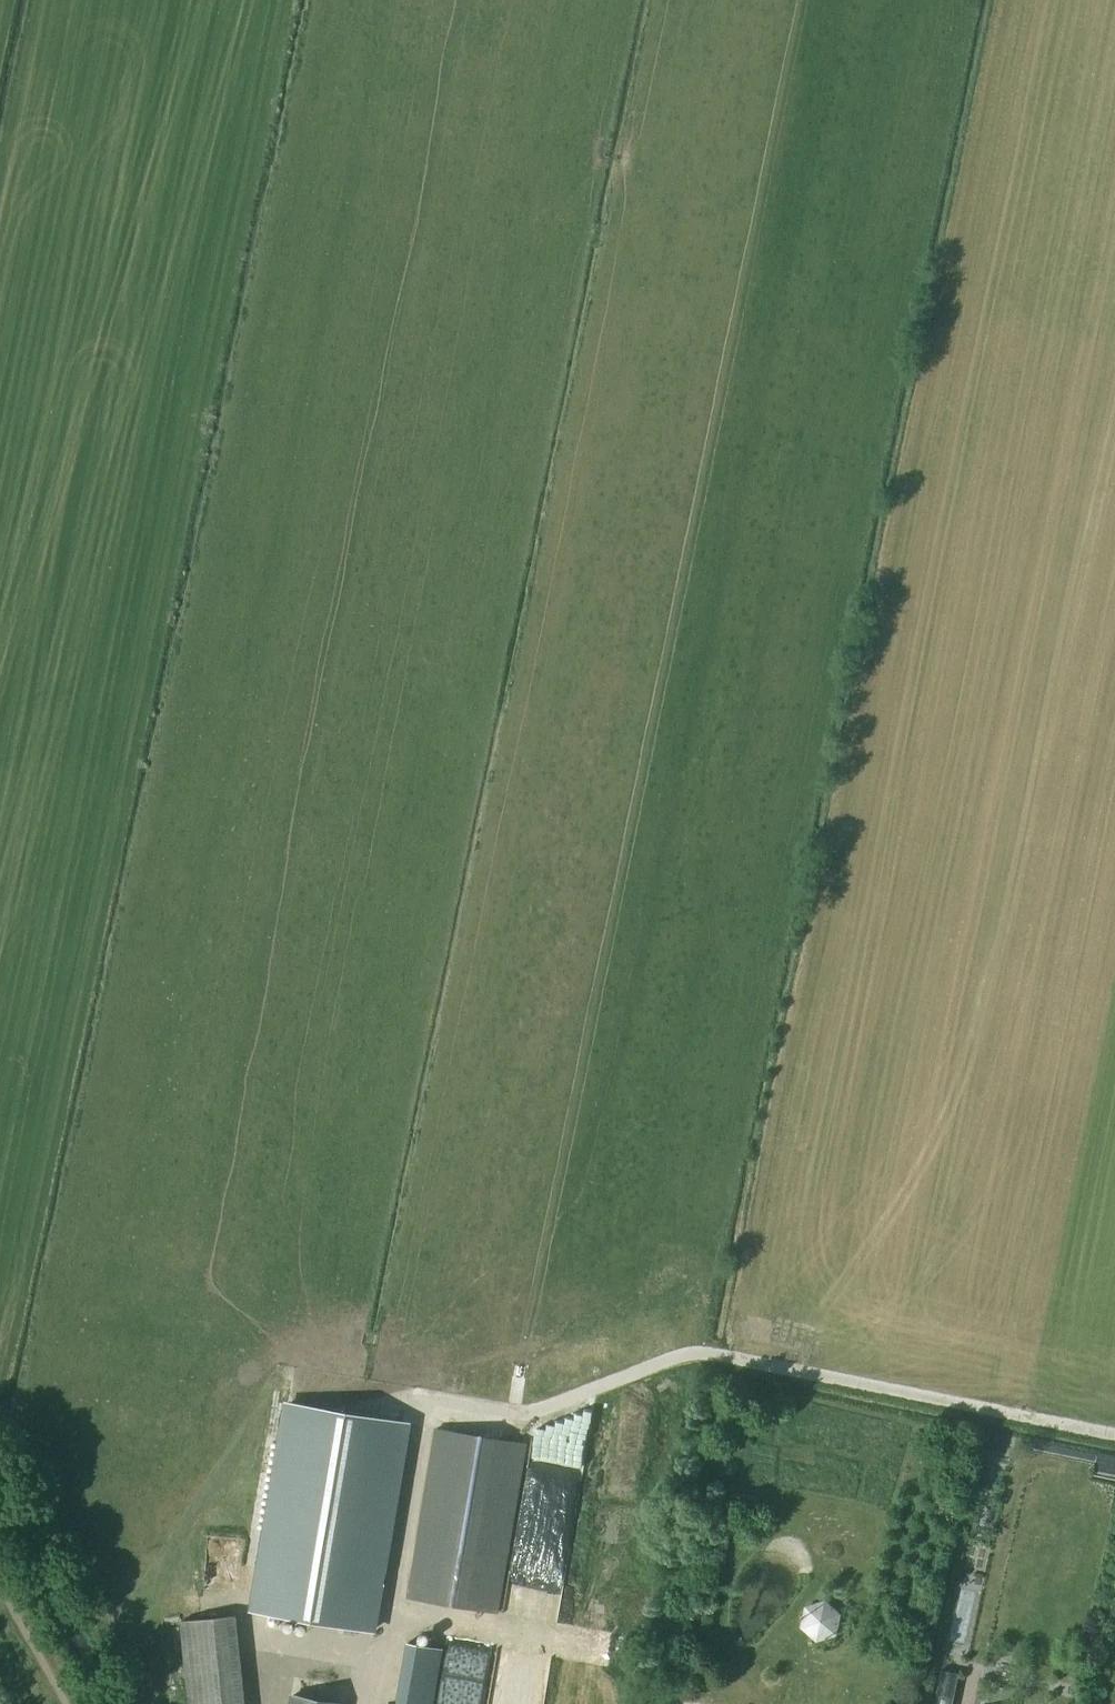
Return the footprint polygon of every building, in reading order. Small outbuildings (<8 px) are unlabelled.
[(412,1423),(284,1401),(249,1611),(376,1633),(412,1423)] [(435,1428),(413,1559),(407,1599),(499,1615),(528,1444),(435,1428)] [(236,1617),(182,1622),(190,1703),(245,1703),(236,1617)] [(442,1650),(408,1643),(398,1703),(433,1703),(442,1650)] [(955,1695),(937,1691),(934,1703),(953,1703),(955,1695)] [(290,1695),(289,1703),(343,1703),(290,1695)]
